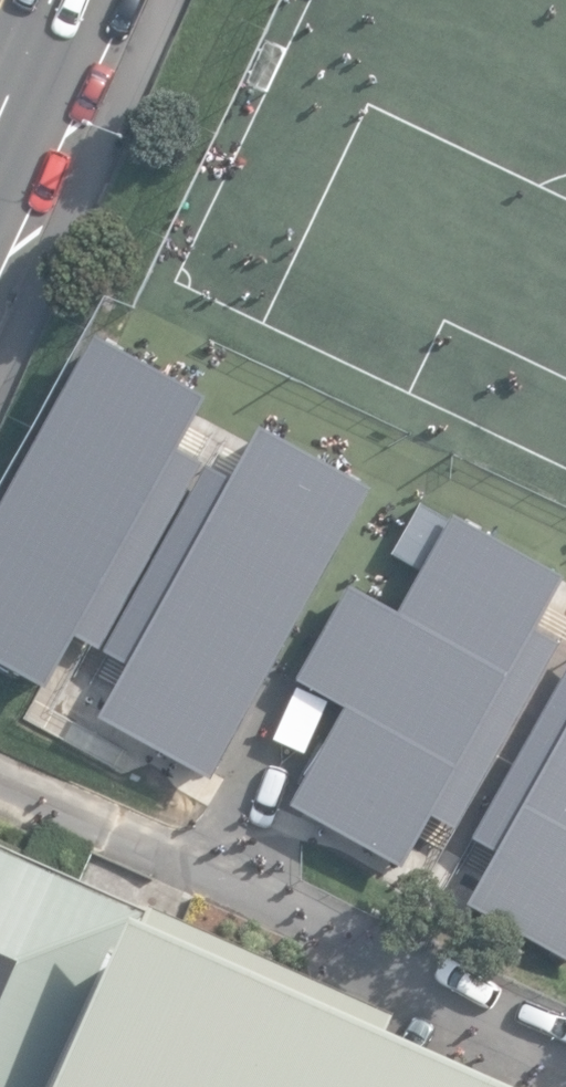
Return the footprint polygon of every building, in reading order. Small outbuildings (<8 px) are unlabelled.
[(40,677),(70,623),(174,439),(203,387),(93,326),(0,491),(0,655),(40,677)] [(369,478),(256,417),(227,467),(125,653),(95,706),(208,767),(369,478)] [(174,439),(70,623),(95,637),(197,452),(174,439)] [(203,454),(101,640),(125,653),(227,467),(203,454)] [(417,561),(448,506),(413,486),(382,541),(417,561)] [(285,795),(397,857),(427,804),(531,620),(560,568),(448,506),(417,561),(394,602),(346,574),(293,669),(341,696),(285,795)] [(558,634),(531,620),(427,804),(452,818),(558,634)] [(467,827),(493,842),(565,711),(565,652),(467,827)] [(464,892),(565,949),(565,711),(493,842),(464,892)] [(136,897),(0,838),(0,1086),(48,1086),(136,897)] [(136,897),(48,1086),(535,1086),(136,897)]
